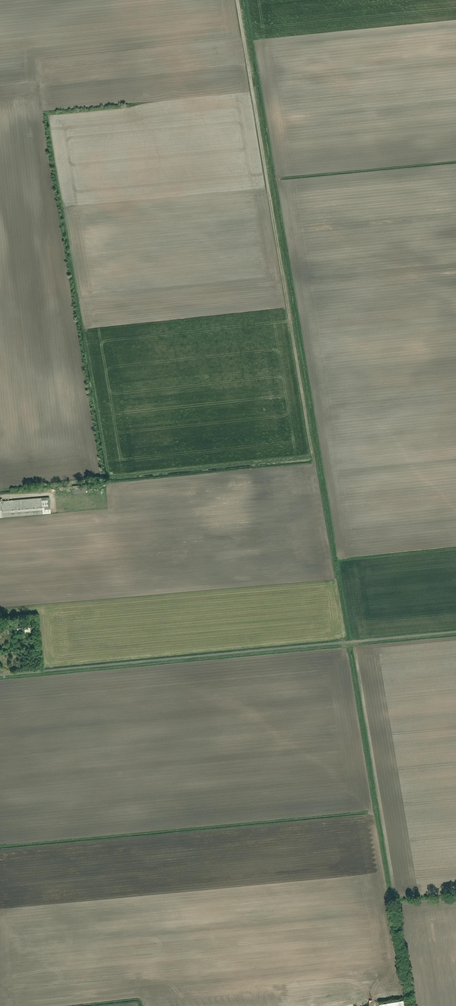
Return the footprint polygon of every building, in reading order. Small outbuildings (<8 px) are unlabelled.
[(0,502),(0,518),(50,513),(49,497),(0,502)]
